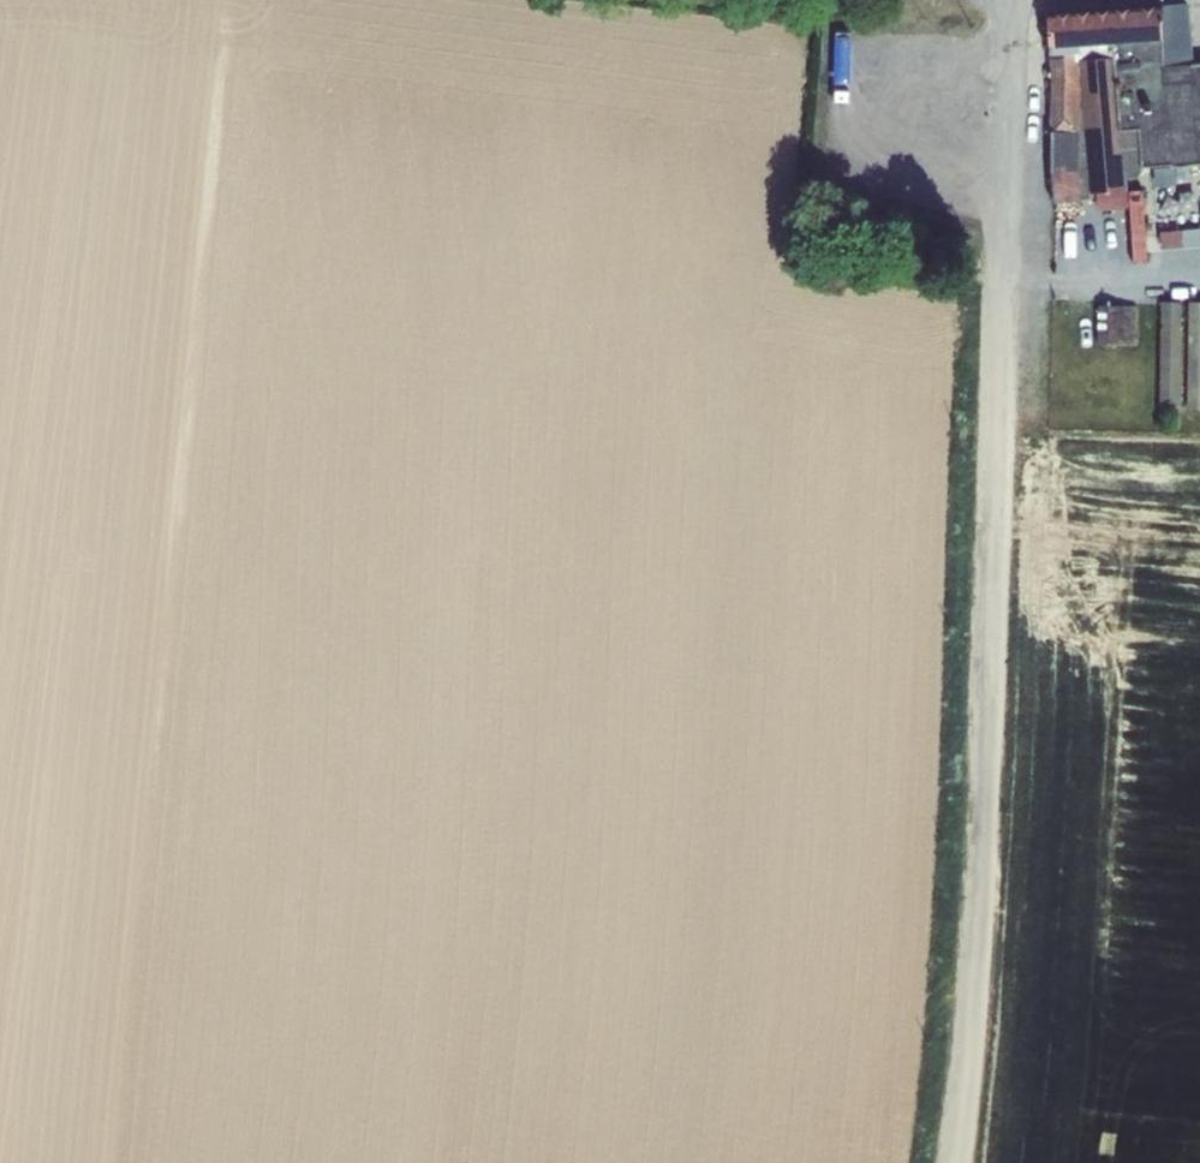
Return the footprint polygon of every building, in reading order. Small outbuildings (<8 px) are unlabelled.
[(1045,15),(1050,132),(1052,203),(1088,200),(1088,194),(1124,191),(1123,179),(1136,178),(1141,168),(1170,165),(1170,167),(1174,167),(1175,179),(1191,178),(1190,165),(1199,164),(1199,65),(1190,65),(1186,5),(1160,6),(1045,15)] [(1147,187),(1132,188),(1135,259),(1150,258),(1147,187)] [(1159,302),(1158,428),(1179,428),(1180,303),(1159,302)] [(1186,429),(1199,429),(1199,303),(1187,303),(1186,429)] [(1136,307),(1097,307),(1096,344),(1136,345),(1136,307)]
